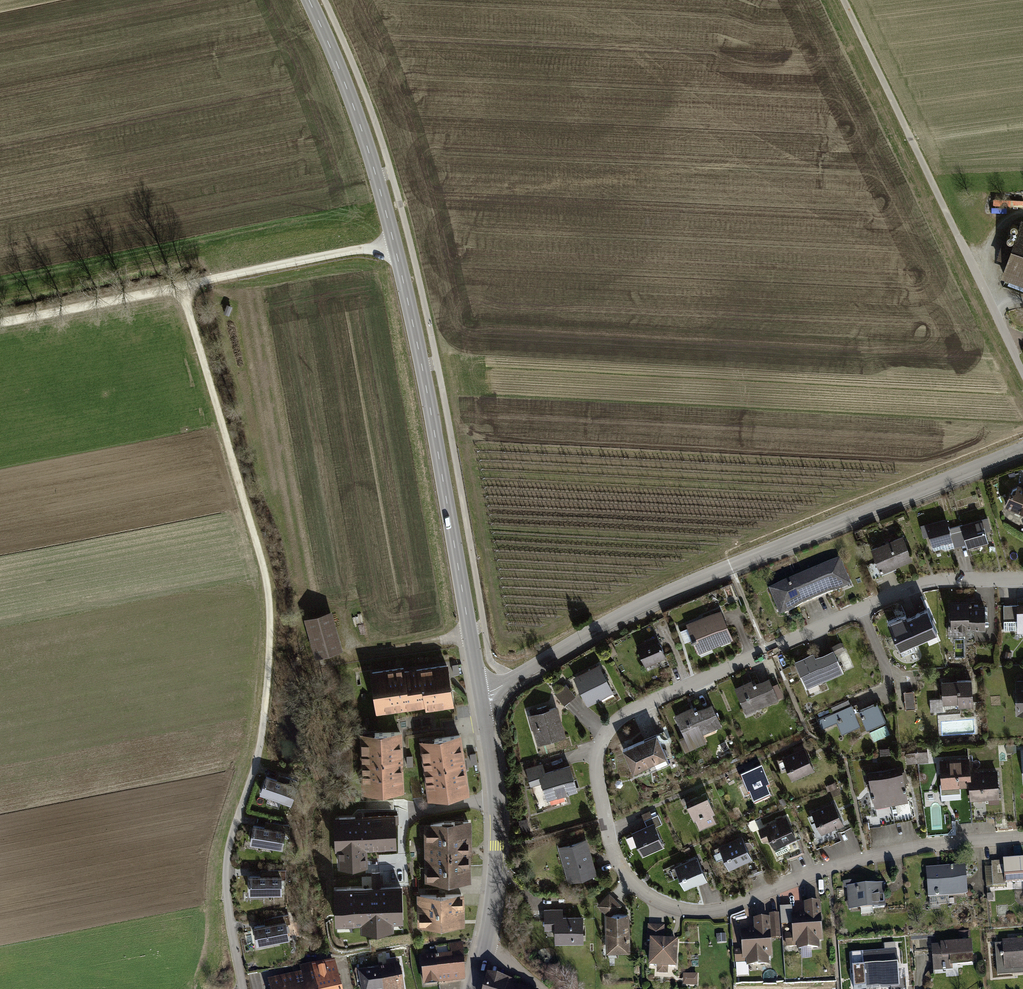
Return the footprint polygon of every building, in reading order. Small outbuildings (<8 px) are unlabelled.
[(1021,220),(1001,278),(1022,286),(1022,220),(1021,220)] [(1019,484),(1017,489),(1013,489),(1005,507),(1022,515),(1022,486),(1019,484)] [(950,529),(947,518),(921,525),(924,538),(930,536),(933,547),(954,541),(950,529)] [(989,518),(962,525),(967,544),(969,548),(989,542),(986,530),(992,529),(989,518)] [(967,544),(962,525),(950,529),(954,541),(955,547),(967,544)] [(902,537),(872,549),(877,562),(868,566),(872,576),(912,560),(902,537)] [(840,559),(769,590),(780,616),(851,585),(840,559)] [(986,629),(985,606),(970,606),(969,601),(950,601),(951,626),(948,626),(949,636),(966,635),(966,630),(986,629)] [(1018,629),(1018,605),(1004,605),(1004,630),(1018,629)] [(304,617),(315,658),(343,650),(331,609),(304,617)] [(720,609),(686,624),(699,653),(733,639),(720,609)] [(916,649),(914,644),(938,633),(933,622),(928,609),(909,618),(907,614),(888,622),(903,655),(916,649)] [(665,658),(656,637),(636,645),(645,666),(665,658)] [(834,650),(835,654),(845,650),(841,642),(831,646),(832,650),(834,650)] [(814,654),(795,662),(807,689),(844,673),(835,654),(834,650),(832,650),(815,658),(814,654)] [(405,665),(370,670),(376,712),(425,705),(426,709),(454,705),(449,663),(405,669),(405,665)] [(614,695),(598,665),(573,678),(587,706),(601,699),(603,701),(614,695)] [(754,680),(735,689),(746,714),(777,701),(777,699),(784,696),(778,683),(772,685),(769,678),(756,683),(754,680)] [(972,680),(941,682),(943,704),(958,703),(958,707),(973,706),(972,680)] [(566,684),(554,694),(565,707),(577,696),(566,684)] [(914,691),(904,692),(905,709),(916,708),(914,691)] [(831,707),(834,713),(851,705),(848,700),(831,707)] [(722,726),(711,703),(697,709),(695,705),(673,715),(683,736),(678,738),(685,753),(707,742),(704,734),(722,726)] [(885,721),(877,703),(861,711),(858,703),(852,706),(852,705),(851,705),(834,713),(819,719),(823,728),(837,722),(842,734),(858,727),(861,732),(885,721)] [(558,708),(529,716),(537,745),(566,737),(558,708)] [(402,731),(359,732),(362,792),(405,791),(403,763),(402,731)] [(462,735),(420,741),(428,800),(471,794),(462,735)] [(655,736),(623,750),(633,772),(665,757),(655,736)] [(795,752),(782,758),(793,782),(816,772),(803,744),(793,748),(795,752)] [(1016,744),(1006,745),(1007,752),(1016,752),(1016,744)] [(906,747),(907,763),(928,761),(927,745),(906,747)] [(940,760),(943,789),(970,787),(972,787),(971,773),(970,758),(940,760)] [(579,792),(571,764),(545,772),(542,763),(525,769),(531,787),(540,784),(546,802),(579,792)] [(761,769),(740,778),(748,796),(750,795),(754,805),(769,798),(766,790),(769,789),(761,769)] [(905,783),(908,783),(906,771),(869,779),(875,808),(909,801),(905,783)] [(1000,798),(998,771),(971,773),(972,787),(970,787),(971,800),(1000,798)] [(301,789),(269,778),(263,796),(295,807),(301,789)] [(708,796),(687,806),(694,821),(695,820),(699,830),(716,823),(713,814),(716,813),(708,796)] [(833,803),(811,812),(822,835),(843,825),(833,803)] [(647,826),(631,833),(642,857),(663,847),(654,827),(662,823),(658,815),(652,817),(649,811),(642,814),(647,826)] [(398,848),(396,814),(334,816),(335,850),(337,850),(338,867),(368,866),(367,849),(398,848)] [(787,817),(758,830),(764,842),(769,840),(774,850),(797,839),(787,817)] [(472,880),(470,820),(424,821),(425,881),(472,880)] [(289,830),(255,826),(253,846),(286,850),(289,830)] [(742,836),(719,846),(730,870),(752,860),(742,836)] [(585,839),(557,847),(569,884),(597,875),(585,839)] [(698,857),(674,867),(684,890),(707,880),(698,857)] [(1003,862),(1005,885),(1022,884),(1022,860),(1003,862)] [(1005,885),(1003,862),(991,863),(993,886),(1005,885)] [(966,866),(927,870),(930,899),(969,896),(966,866)] [(372,873),(372,886),(381,885),(380,872),(372,873)] [(286,875),(252,876),(253,898),(286,897),(286,875)] [(372,886),(335,887),(337,925),(360,924),(360,932),(394,931),(394,924),(404,924),(402,884),(381,885),(372,886)] [(884,885),(847,889),(850,912),(887,909),(884,885)] [(441,892),(417,893),(418,926),(466,925),(466,892),(441,892)] [(622,906),(611,893),(597,904),(607,917),(622,906)] [(824,943),(821,904),(805,905),(805,911),(799,911),(799,914),(793,914),(791,915),(792,925),(792,934),(786,935),(787,948),(797,947),(797,950),(820,949),(820,943),(824,943)] [(791,915),(793,914),(792,907),(780,908),(781,925),(792,925),(791,915)] [(554,931),(554,944),(583,943),(583,916),(563,916),(563,910),(544,910),(544,931),(554,931)] [(779,914),(769,915),(769,920),(771,940),(781,939),(779,914)] [(633,954),(632,916),(607,917),(608,955),(633,954)] [(253,925),(257,945),(290,939),(286,919),(253,925)] [(771,940),(769,920),(754,921),(755,931),(742,932),(743,951),(736,952),(736,963),(747,963),(747,968),(768,966),(768,959),(772,958),(771,940)] [(664,941),(665,927),(649,926),(648,940),(651,940),(649,968),(657,969),(657,974),(667,974),(668,970),(676,970),(678,942),(664,941)] [(1002,942),(1002,944),(995,945),(998,976),(1022,974),(1022,940),(1002,942)] [(451,955),(421,959),(425,986),(444,984),(467,981),(462,942),(449,944),(451,955)] [(973,942),(932,945),(934,972),(953,971),(953,968),(975,966),(973,942)] [(851,954),(854,988),(888,988),(900,988),(897,950),(851,954)] [(334,961),(309,966),(299,968),(301,975),(283,979),(268,983),(269,988),(341,988),(340,983),(334,961)] [(358,975),(361,988),(404,988),(401,973),(399,965),(379,969),(379,971),(358,975)] [(488,975),(485,988),(528,988),(517,986),(518,982),(488,975)] [(697,975),(683,975),(682,986),(697,986),(697,975)]
